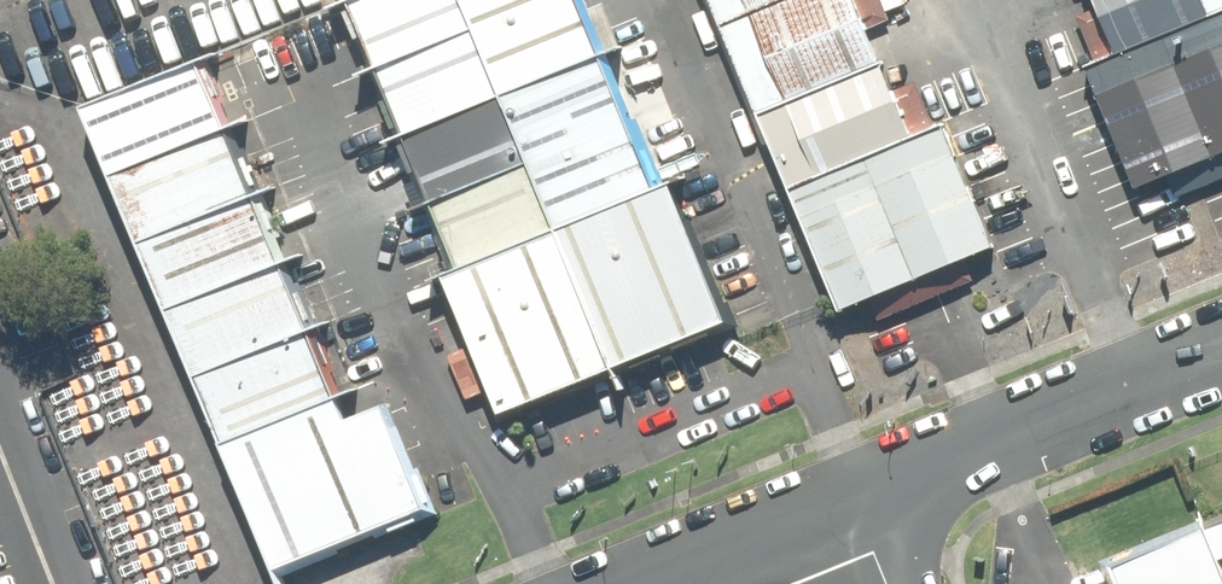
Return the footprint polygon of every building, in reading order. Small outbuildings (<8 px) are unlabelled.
[(587,0),(365,0),(473,271),(457,278),(510,413),(741,322),(686,186),(664,195),(587,0)] [(848,309),(995,251),(945,125),(913,138),(859,0),(725,0),(848,309)] [(1120,54),(1221,15),(1221,0),(1099,0),(1120,54)] [(1120,54),(1094,64),(1140,183),(1221,151),(1221,15),(1120,54)] [(91,99),(119,167),(232,122),(203,53),(91,99)] [(119,167),(147,236),(260,190),(232,122),(119,167)] [(147,236),(175,304),(288,258),(260,190),(147,236)] [(175,304),(204,372),(316,327),(288,258),(175,304)] [(204,372),(232,441),(344,395),(316,327),(204,372)] [(344,395),(232,441),(284,568),(438,507),(397,404),(355,421),(344,395)] [(1216,523),(1109,566),(1117,583),(1221,583),(1221,539),(1216,523)]
